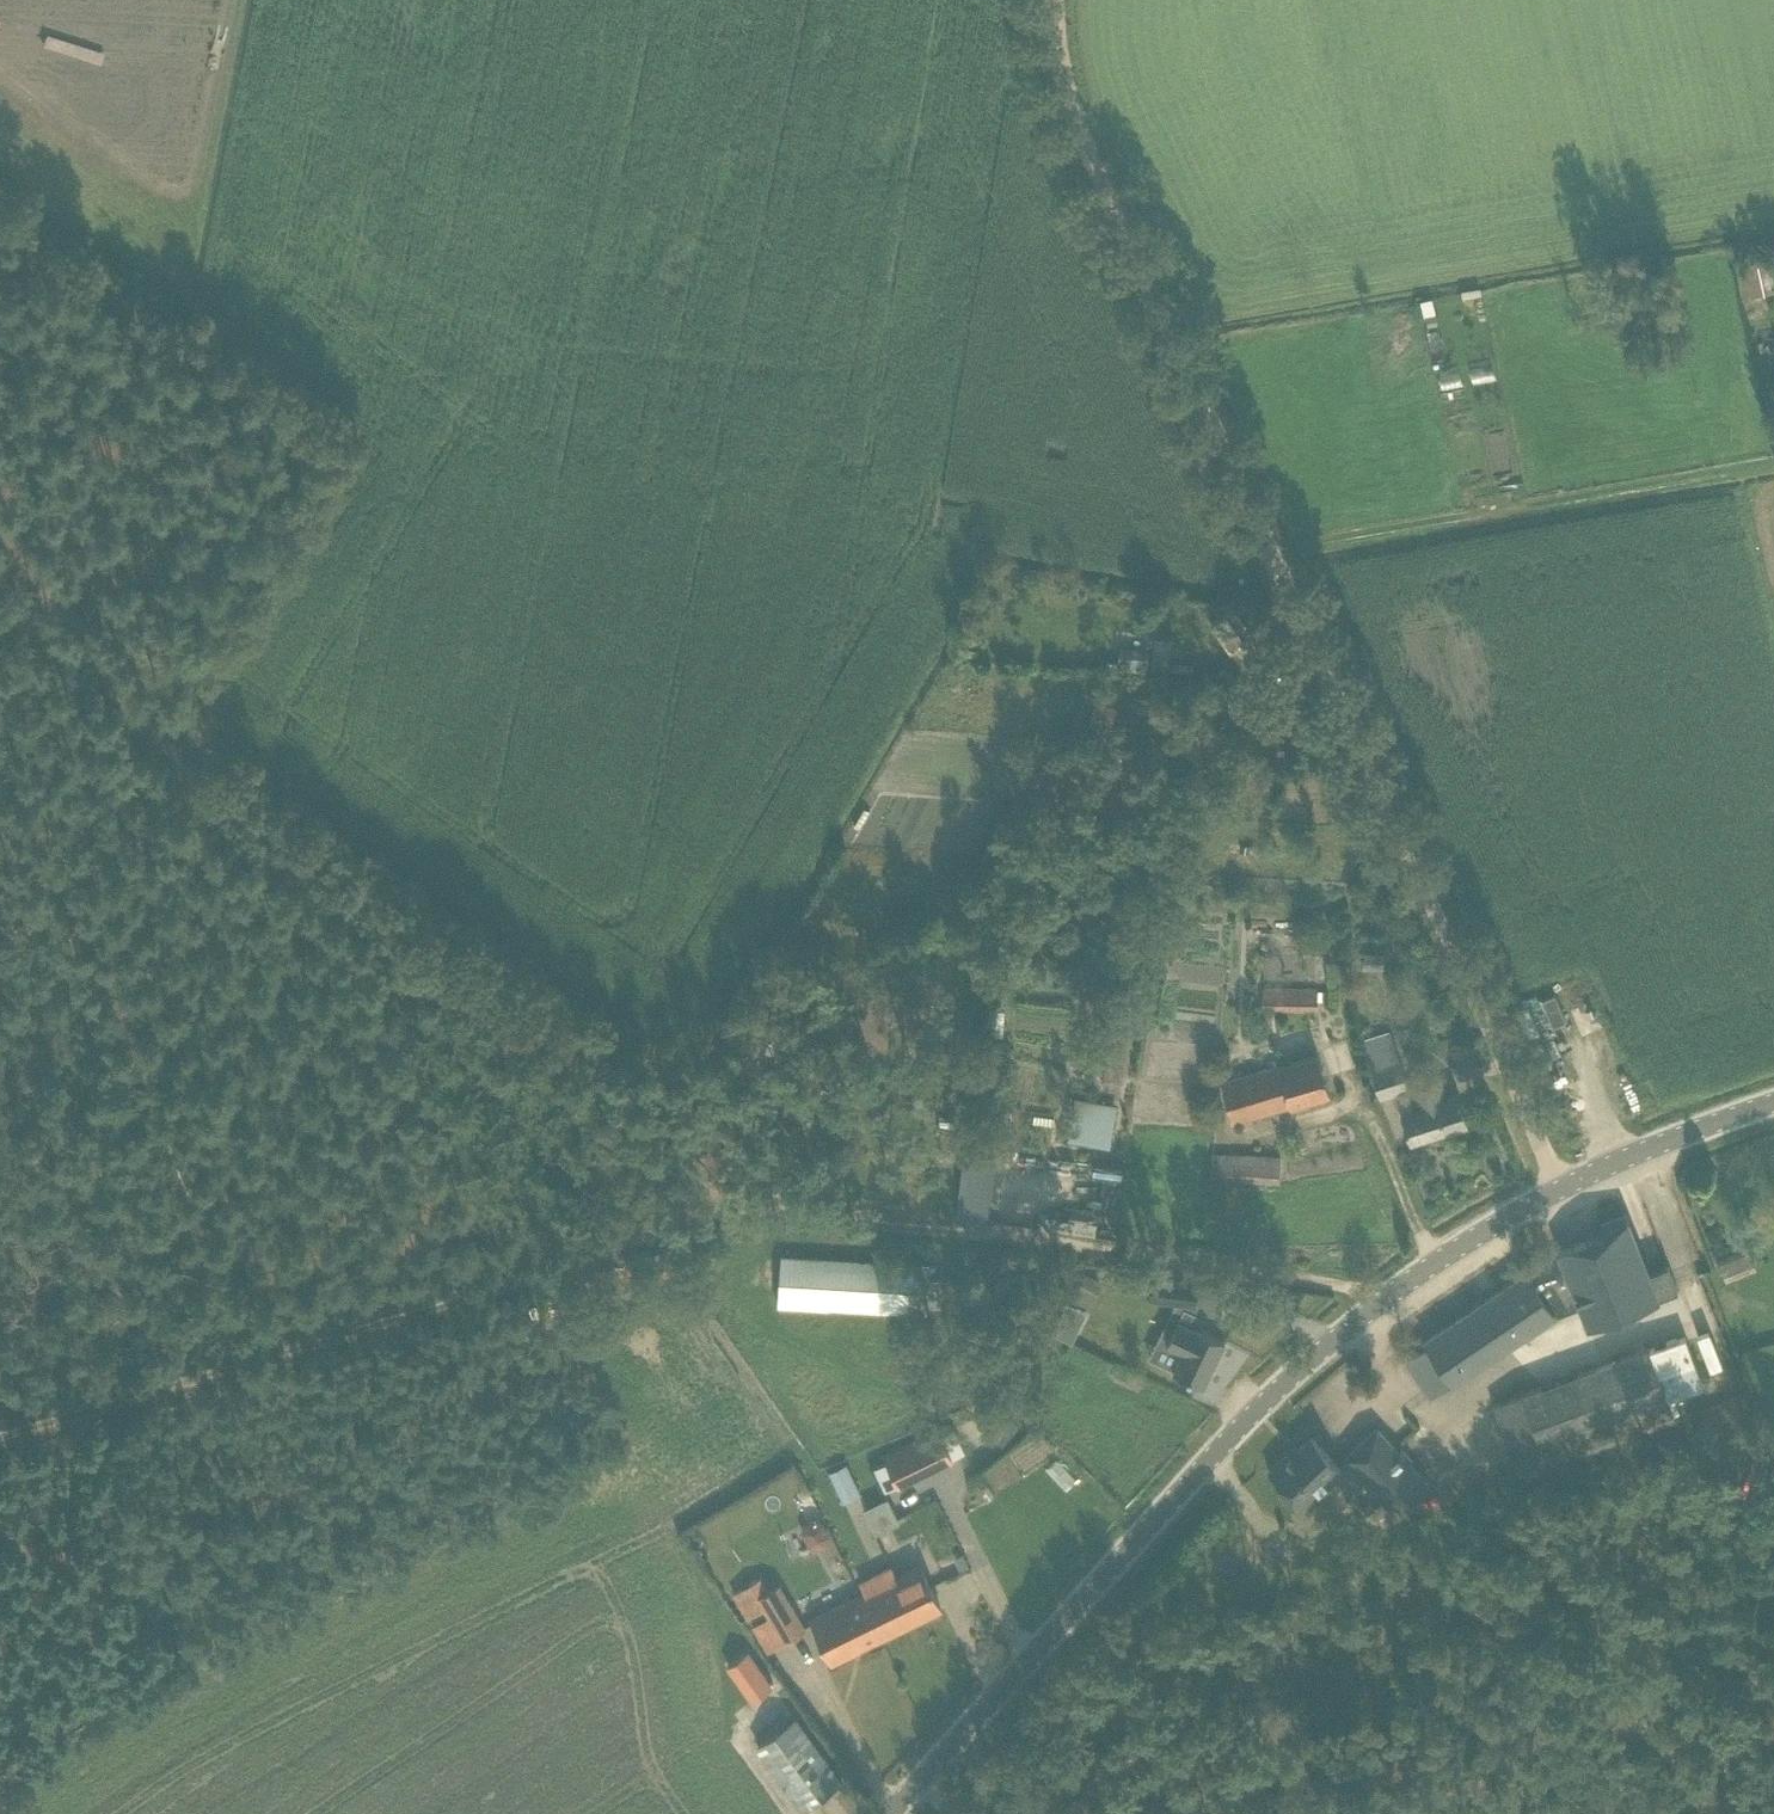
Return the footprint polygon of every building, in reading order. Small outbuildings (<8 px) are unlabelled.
[(1435,313),(1424,315),(1426,325),(1437,323),(1435,313)] [(1147,635),(1144,664),(1169,667),(1172,638),(1147,635)] [(1364,953),(1364,969),(1383,969),(1383,953),(1364,953)] [(1262,1009),(1317,1010),(1317,990),(1262,989),(1262,1009)] [(1455,1034),(1441,1040),(1452,1065),(1466,1059),(1455,1034)] [(1223,1082),(1234,1121),(1330,1093),(1318,1054),(1223,1082)] [(1395,1092),(1410,1140),(1468,1122),(1459,1094),(1446,1098),(1439,1076),(1411,1085),(1403,1060),(1371,1070),(1380,1097),(1395,1092)] [(975,1095),(974,1106),(993,1108),(997,1109),(998,1098),(994,1097),(975,1095)] [(1072,1139),(1109,1145),(1113,1116),(1089,1112),(1090,1106),(1077,1103),(1072,1139)] [(962,1216),(999,1218),(1002,1149),(965,1148),(962,1216)] [(1212,1178),(1279,1181),(1280,1157),(1213,1154),(1212,1178)] [(1544,1264),(1528,1275),(1526,1273),(1424,1342),(1428,1346),(1407,1360),(1430,1395),(1451,1381),(1453,1383),(1554,1314),(1553,1313),(1578,1300),(1588,1326),(1657,1300),(1657,1299),(1678,1290),(1668,1265),(1647,1273),(1624,1214),(1600,1224),(1604,1233),(1559,1251),(1562,1257),(1544,1264)] [(781,1255),(777,1304),(926,1314),(927,1305),(940,1306),(942,1278),(929,1277),(930,1264),(781,1255)] [(1083,1273),(1071,1298),(1087,1306),(1100,1281),(1083,1273)] [(1173,1370),(1203,1384),(1225,1339),(1200,1327),(1205,1316),(1185,1306),(1167,1343),(1183,1350),(1173,1370)] [(1702,1385),(1686,1337),(1649,1349),(1648,1348),(1523,1394),(1546,1458),(1674,1416),(1667,1397),(1702,1385)] [(953,1459),(938,1429),(883,1456),(898,1485),(953,1459)] [(1430,1486),(1393,1446),(1376,1429),(1345,1458),(1349,1462),(1342,1469),(1312,1437),(1300,1449),(1297,1446),(1268,1472),(1307,1513),(1328,1492),(1326,1490),(1335,1481),(1368,1514),(1380,1502),(1398,1519),(1430,1486)] [(849,1461),(831,1470),(844,1500),(862,1491),(849,1461)] [(893,1494),(867,1505),(878,1531),(904,1521),(893,1494)] [(823,1514),(801,1524),(813,1549),(835,1539),(823,1514)] [(940,1608),(919,1566),(897,1577),(891,1565),(858,1582),(863,1593),(860,1595),(881,1638),(940,1608)] [(804,1630),(777,1585),(758,1597),(750,1583),(732,1594),(747,1618),(764,1609),(769,1616),(784,1642),(804,1630)] [(881,1638),(860,1595),(809,1620),(831,1663),(881,1638)] [(784,1642),(769,1616),(752,1626),(768,1652),(784,1642)] [(727,1665),(752,1700),(772,1686),(747,1651),(727,1665)] [(841,1782),(795,1719),(758,1746),(803,1809),(841,1782)]
